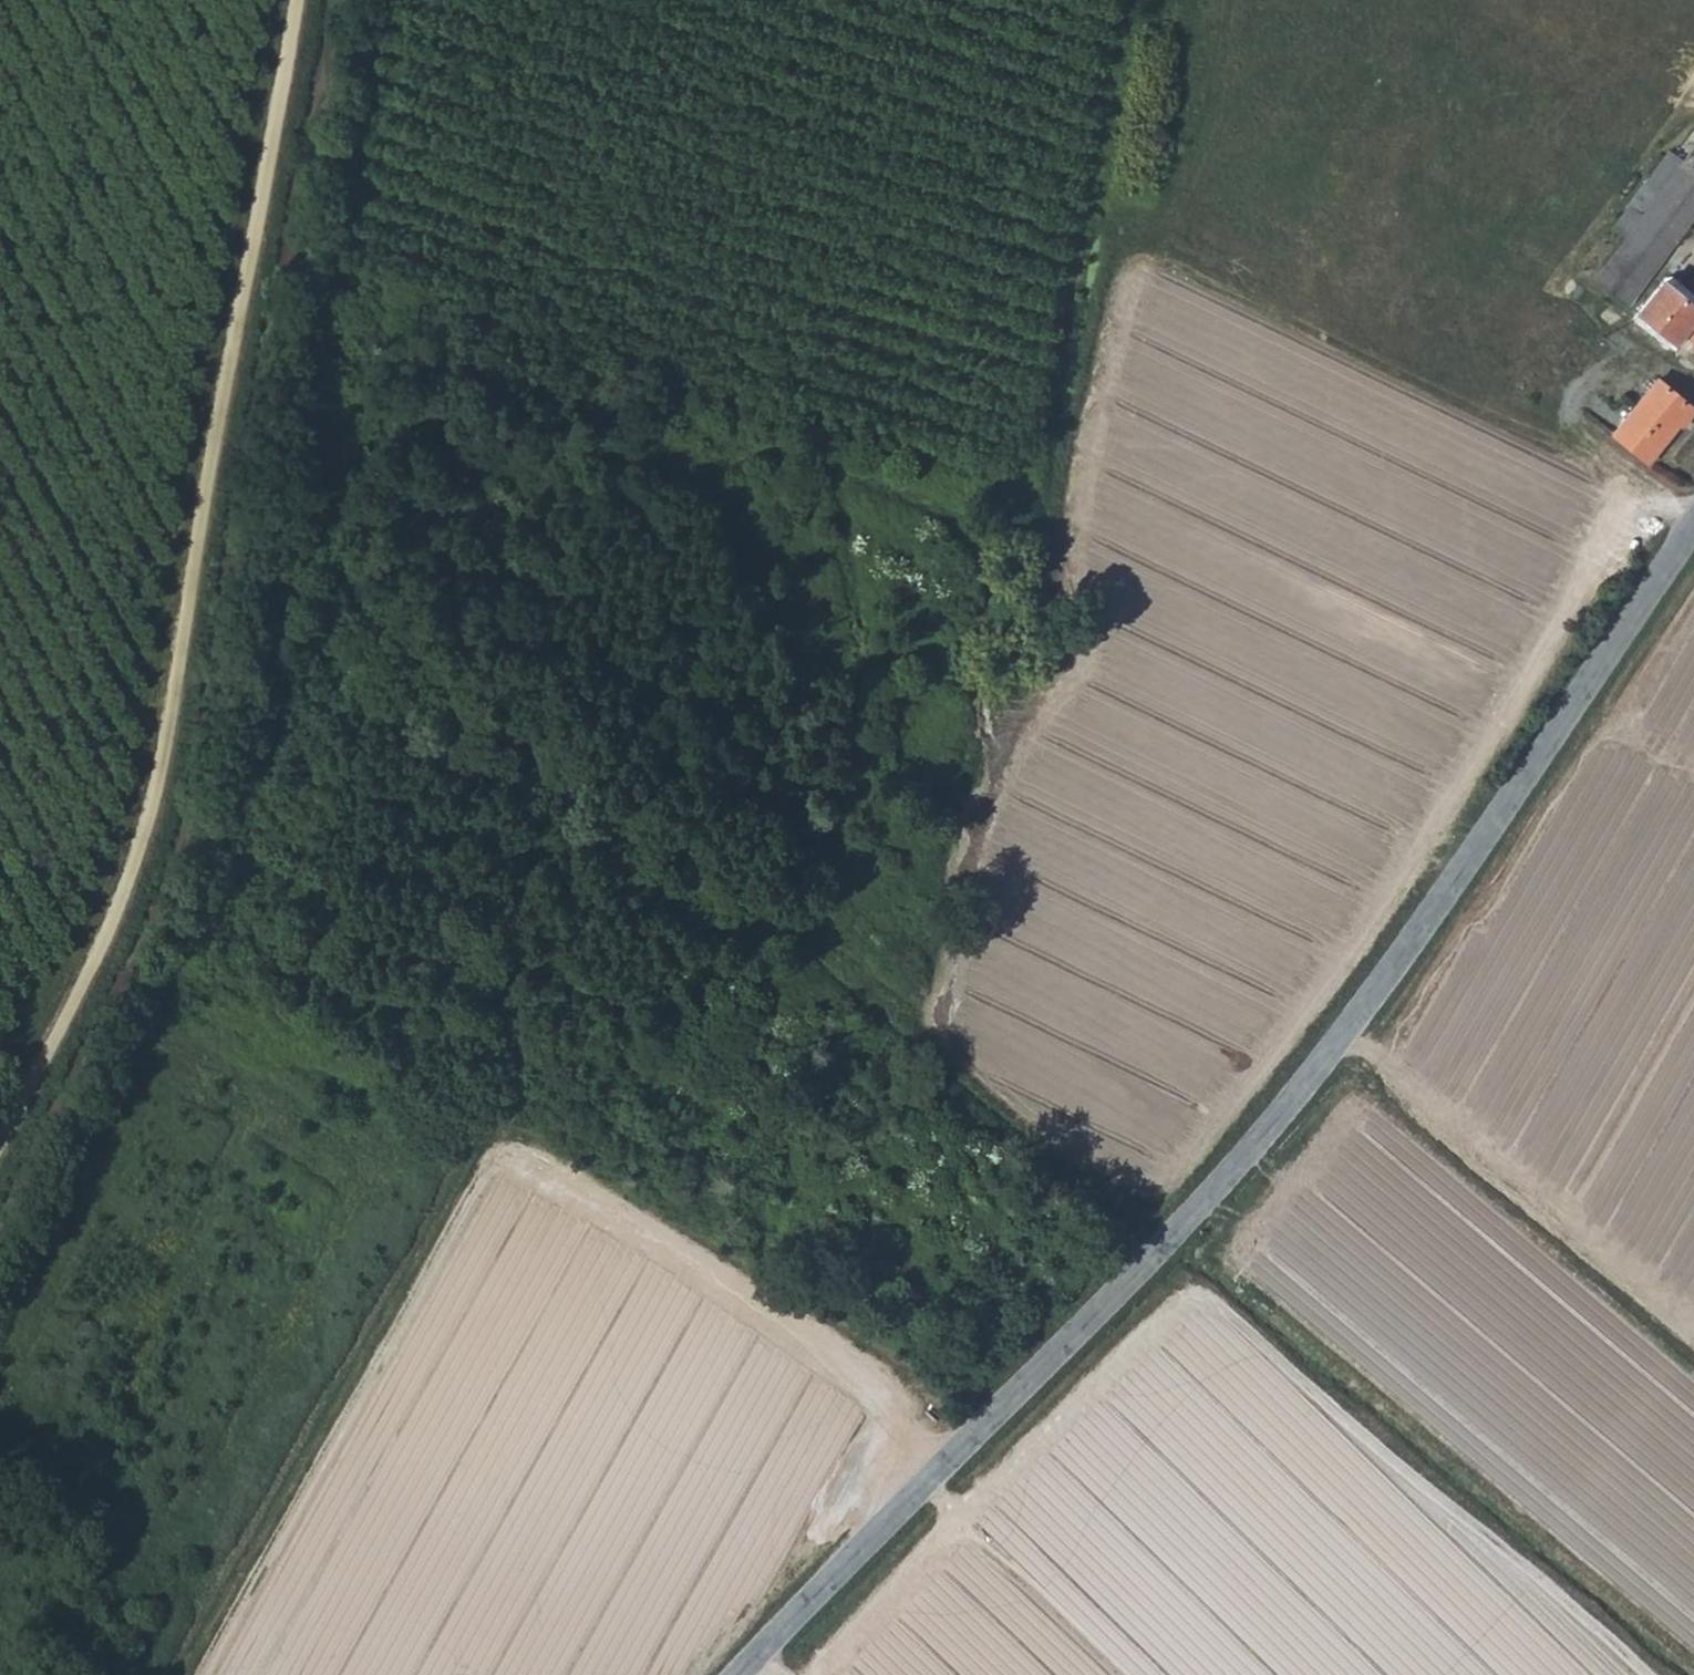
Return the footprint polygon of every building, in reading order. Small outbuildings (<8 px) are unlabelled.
[(1625,234),(1611,251),(1646,279),(1661,260),(1657,257),(1671,239),(1675,241),(1693,216),(1693,161),(1687,171),(1678,163),(1643,211),(1631,202),(1613,224),(1625,234)] [(1646,279),(1611,251),(1591,278),(1625,303),(1646,279)] [(1676,299),(1649,330),(1671,348),(1683,332),(1693,320),(1693,313),(1693,312),(1676,299)] [(1683,332),(1693,341),(1693,320),(1683,332)] [(1654,380),(1625,416),(1658,442),(1687,406),(1654,380)]
